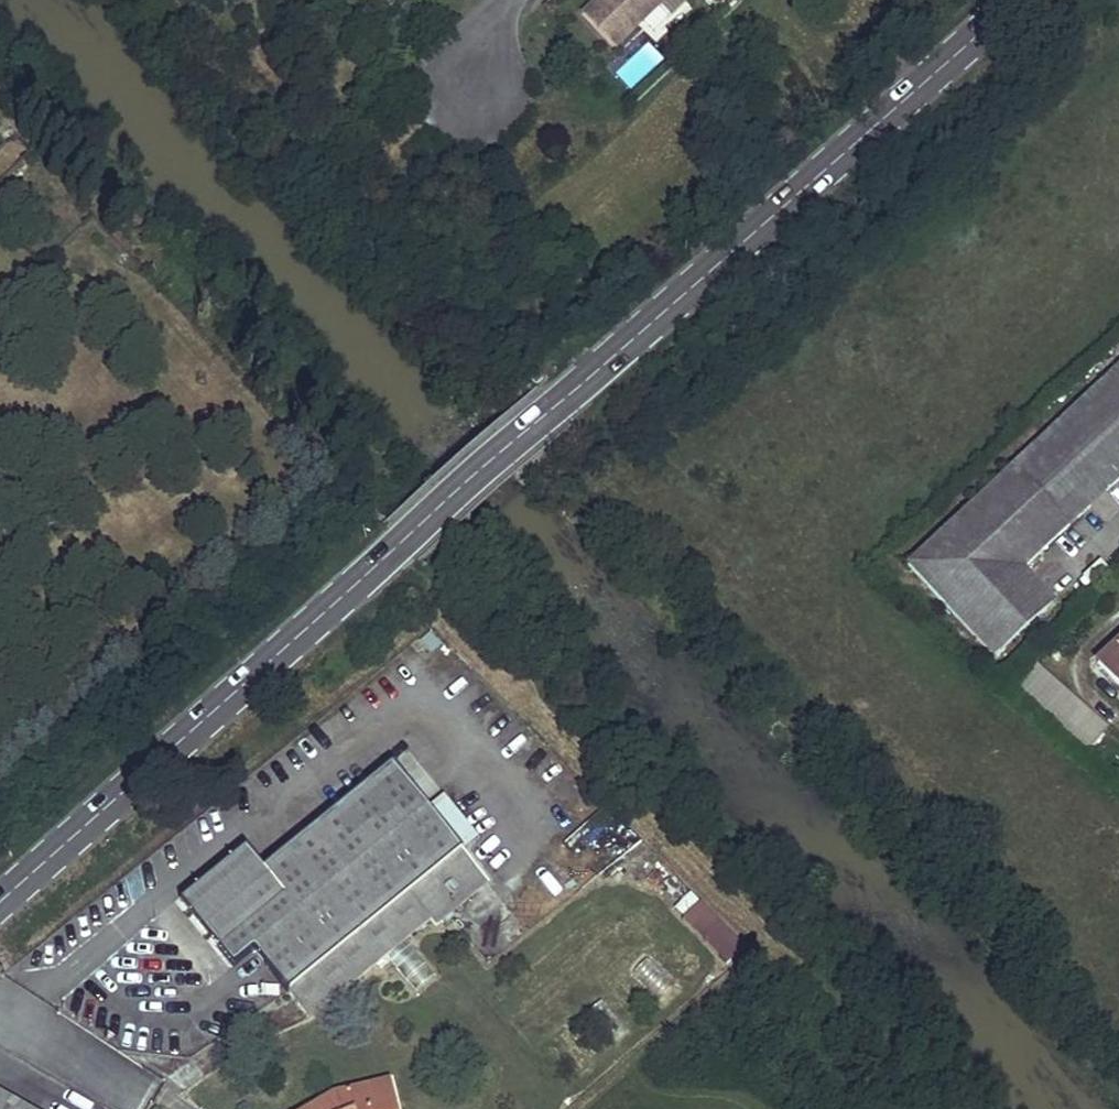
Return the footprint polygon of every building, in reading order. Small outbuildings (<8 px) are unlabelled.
[(582,16),(614,50),(665,0),(599,0),(582,16)] [(636,82),(662,57),(649,44),(623,68),(636,82)] [(908,564),(992,657),(1053,601),(1024,568),(1118,480),(1118,367),(908,564)] [(350,488),(345,483),(339,491),(345,495),(350,488)] [(1098,663),(1118,685),(1118,643),(1098,663)] [(1107,728),(1046,674),(1026,697),(1088,750),(1107,728)] [(438,926),(489,883),(395,767),(265,871),(249,851),(184,903),(235,969),(256,951),(312,1019),(435,922),(438,926)] [(710,948),(727,931),(689,893),(671,910),(710,948)] [(414,946),(391,958),(409,992),(432,980),(414,946)] [(307,1108),(397,1108),(391,1082),(332,1094),(307,1108)] [(0,1092),(0,1108),(28,1108),(0,1092)]
